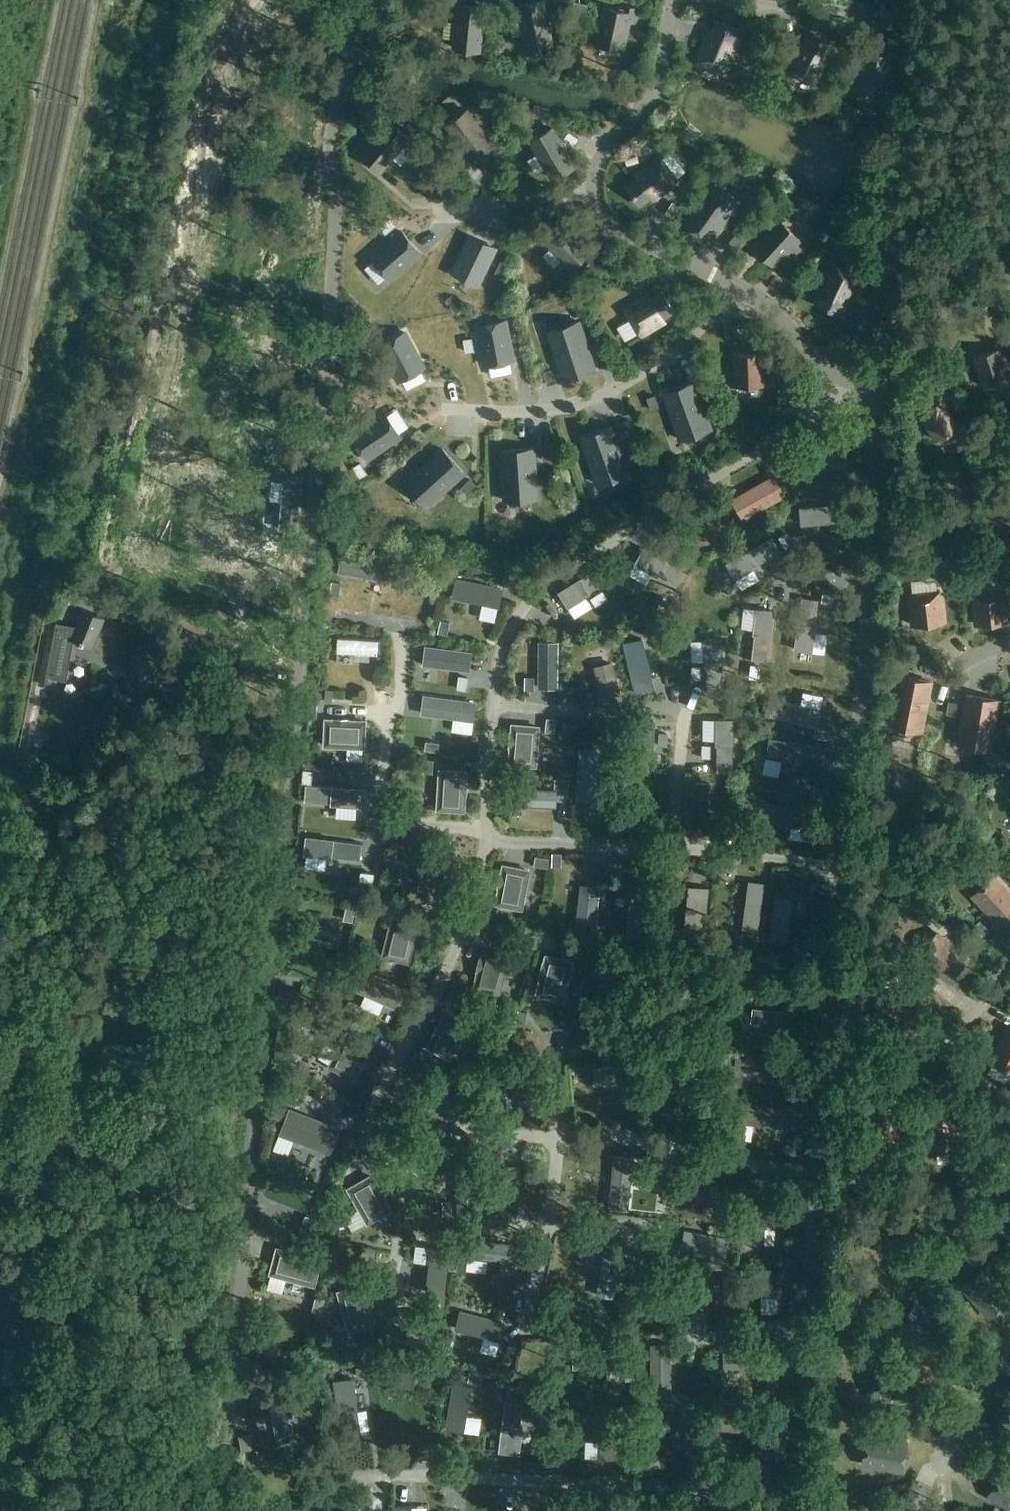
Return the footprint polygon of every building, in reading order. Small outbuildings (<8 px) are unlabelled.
[(555,44),(546,0),(539,0),(516,5),(526,50),(555,44)] [(587,4),(575,2),(572,1),(571,10),(585,13),(587,4)] [(482,52),(487,6),(458,3),(453,49),(482,52)] [(638,25),(641,9),(626,6),(625,11),(602,6),(598,28),(592,27),(588,44),(626,51),(631,24),(638,25)] [(736,41),(741,29),(717,19),(712,31),(708,29),(695,60),(728,73),(741,43),(736,41)] [(828,55),(835,43),(811,31),(805,43),(801,41),(785,71),(818,88),(833,58),(828,55)] [(758,59),(762,46),(754,43),(750,57),(758,59)] [(899,67),(902,53),(887,50),(886,54),(864,50),(856,88),(888,95),(893,66),(899,67)] [(472,163),(497,146),(468,108),(444,125),(472,163)] [(366,132),(372,126),(365,119),(359,125),(366,132)] [(382,173),(410,141),(388,122),(360,154),(382,173)] [(552,181),(578,166),(554,126),(529,141),(552,181)] [(654,203),(682,182),(661,154),(633,175),(635,177),(624,185),(641,207),(651,199),(654,203)] [(698,224),(726,239),(749,198),(720,183),(698,224)] [(671,201),(665,212),(673,217),(679,206),(671,201)] [(572,271),(594,250),(562,215),(539,236),(572,271)] [(390,219),(381,227),(386,234),(396,226),(390,219)] [(780,220),(760,241),(755,237),(746,247),(754,255),(758,251),(775,266),(792,248),(797,253),(805,244),(780,220)] [(401,230),(370,257),(391,281),(422,254),(401,230)] [(728,243),(735,251),(745,241),(737,234),(728,243)] [(741,246),(732,256),(739,263),(749,253),(741,246)] [(457,290),(485,290),(485,250),(457,250),(457,290)] [(596,255),(586,264),(593,271),(603,261),(596,255)] [(850,307),(866,275),(833,259),(817,292),(822,294),(817,304),(841,316),(846,305),(850,307)] [(495,272),(504,276),(509,265),(501,261),(495,272)] [(636,270),(623,274),(626,283),(638,279),(636,270)] [(676,312),(662,290),(652,296),(649,292),(623,308),(642,338),(667,323),(665,319),(676,312)] [(478,318),(486,364),(513,359),(505,313),(478,318)] [(548,331),(559,363),(564,379),(595,369),(579,321),(548,331)] [(379,339),(399,379),(423,366),(403,327),(379,339)] [(985,388),(1009,380),(1003,357),(1009,355),(1005,343),(995,347),(997,351),(975,358),(985,388)] [(729,388),(765,386),(764,363),(771,363),(770,349),(760,349),(761,353),(734,354),(735,374),(728,374),(729,388)] [(557,381),(553,369),(543,372),(548,385),(557,381)] [(787,387),(797,391),(802,379),(792,375),(787,387)] [(711,429),(701,402),(694,382),(664,393),(681,440),(711,429)] [(937,441),(959,427),(947,407),(953,404),(946,393),(937,399),(940,403),(921,414),(937,441)] [(661,407),(657,394),(648,398),(652,410),(661,407)] [(350,431),(369,459),(403,435),(385,408),(350,431)] [(633,431),(629,419),(620,423),(624,435),(633,431)] [(628,474),(619,447),(611,426),(581,437),(598,485),(628,474)] [(553,460),(552,447),(542,447),(543,460),(553,460)] [(537,498),(535,469),(534,448),(501,451),(505,501),(537,498)] [(427,506),(449,487),(464,473),(443,449),(406,482),(427,506)] [(743,521),(788,496),(776,475),(732,500),(743,521)] [(461,488),(467,495),(477,487),(470,479),(461,488)] [(844,503),(801,505),(802,521),(845,519),(844,503)] [(821,540),(835,537),(832,525),(818,528),(821,540)] [(771,535),(726,560),(735,576),(780,551),(771,535)] [(643,544),(634,560),(685,588),(694,572),(643,544)] [(901,559),(914,558),(914,548),(900,549),(901,559)] [(341,553),(338,571),(385,579),(388,561),(341,553)] [(601,562),(559,589),(569,605),(612,578),(601,562)] [(456,579),(453,595),(498,604),(501,588),(456,579)] [(332,582),(329,595),(339,596),(341,584),(332,582)] [(603,590),(592,596),(597,604),(608,598),(603,590)] [(977,625),(1008,622),(1005,591),(974,594),(977,625)] [(914,626),(945,623),(941,592),(910,595),(914,626)] [(664,594),(656,605),(663,609),(671,598),(664,594)] [(823,594),(823,601),(834,603),(835,595),(823,594)] [(811,649),(819,597),(803,595),(796,647),(811,649)] [(757,603),(752,658),(768,660),(773,604),(757,603)] [(94,649),(107,619),(84,609),(75,629),(56,625),(47,673),(64,677),(72,639),(94,649)] [(455,613),(452,630),(483,636),(487,620),(455,613)] [(443,619),(439,632),(447,634),(450,620),(443,619)] [(656,624),(644,626),(646,636),(658,634),(656,624)] [(640,637),(622,642),(636,692),(654,687),(640,637)] [(705,638),(708,692),(723,691),(720,637),(705,638)] [(338,639),(338,653),(357,654),(370,655),(378,655),(379,641),(338,639)] [(540,640),(540,687),(556,687),(556,640),(540,640)] [(425,645),(423,662),(469,668),(471,651),(425,645)] [(908,675),(910,661),(901,660),(899,673),(908,675)] [(624,707),(613,662),(595,667),(606,711),(624,707)] [(752,663),(751,676),(759,676),(760,664),(752,663)] [(699,665),(691,666),(692,679),(700,679),(699,665)] [(459,675),(458,688),(465,689),(467,676),(459,675)] [(525,676),(525,689),(534,689),(534,676),(525,676)] [(901,677),(892,726),(923,732),(932,682),(901,677)] [(425,693),(422,710),(474,718),(477,701),(425,693)] [(769,696),(765,714),(816,725),(820,706),(769,696)] [(967,697),(960,746),(991,751),(999,701),(967,697)] [(950,701),(948,716),(958,717),(959,702),(950,701)] [(308,703),(308,718),(317,718),(317,703),(308,703)] [(616,709),(607,711),(611,724),(619,721),(616,709)] [(718,715),(718,772),(733,772),(733,715),(718,715)] [(636,716),(633,763),(649,763),(651,717),(636,716)] [(555,732),(556,718),(547,717),(546,731),(555,732)] [(325,720),(325,741),(359,742),(360,721),(348,720),(348,719),(336,718),(336,720),(325,720)] [(816,727),(814,735),(827,738),(828,730),(816,727)] [(512,754),(512,761),(535,763),(538,732),(514,730),(513,737),(512,737),(510,754),(512,754)] [(660,731),(659,745),(667,746),(668,732),(660,731)] [(598,733),(598,743),(611,743),(611,733),(598,733)] [(769,748),(767,756),(768,758),(777,759),(778,758),(819,766),(823,748),(772,738),(770,746),(769,748)] [(426,739),(424,748),(437,749),(438,740),(426,739)] [(580,747),(578,799),(592,799),(594,747),(580,747)] [(824,749),(822,758),(836,760),(838,752),(824,749)] [(434,773),(434,758),(424,758),(424,773),(434,773)] [(304,769),(302,780),(310,781),(311,770),(304,769)] [(466,782),(464,781),(465,774),(441,773),(439,804),(463,805),(463,798),(465,798),(466,782)] [(567,779),(553,779),(553,789),(567,789),(567,779)] [(306,782),(305,801),(356,804),(357,785),(306,782)] [(692,782),(692,824),(709,824),(709,782),(692,782)] [(513,787),(513,805),(556,807),(556,789),(513,787)] [(750,815),(751,801),(743,800),(742,814),(750,815)] [(802,827),(803,828),(811,829),(813,828),(814,819),(813,818),(814,809),(762,803),(759,821),(802,827)] [(305,853),(303,865),(324,867),(325,856),(359,860),(361,841),(306,834),(304,853),(305,853)] [(413,836),(410,850),(419,851),(421,838),(413,836)] [(420,882),(443,888),(445,881),(446,882),(451,866),(449,865),(451,858),(428,852),(420,882)] [(551,852),(552,865),(561,865),(561,852),(551,852)] [(548,868),(550,859),(536,857),(535,866),(548,868)] [(522,905),(528,874),(504,870),(503,877),(501,876),(498,893),(500,893),(498,900),(522,905)] [(1009,917),(1009,894),(994,877),(974,896),(1001,925),(1009,917)] [(633,882),(626,933),(646,935),(652,885),(633,882)] [(580,883),(575,929),(594,931),(599,885),(580,883)] [(684,935),(703,937),(708,886),(689,884),(684,935)] [(748,885),(742,930),(757,932),(763,887),(748,885)] [(777,888),(771,939),(790,941),(797,891),(777,888)] [(363,910),(371,912),(375,899),(366,897),(363,910)] [(346,907),(343,920),(351,923),(355,910),(346,907)] [(344,931),(300,921),(296,938),(340,948),(344,931)] [(989,931),(980,921),(974,928),(983,937),(989,931)] [(393,922),(385,953),(408,958),(410,951),(412,952),(416,936),(414,935),(416,928),(393,922)] [(610,932),(609,939),(623,941),(624,933),(610,932)] [(527,948),(536,949),(538,936),(529,934),(527,948)] [(729,934),(728,942),(741,944),(742,935),(729,934)] [(950,981),(968,960),(938,934),(920,955),(950,981)] [(807,953),(808,945),(795,944),(794,952),(807,953)] [(478,978),(476,985),(500,991),(507,961),(484,955),(482,962),(481,961),(476,978),(478,978)] [(541,981),(539,988),(563,993),(569,962),(545,958),(544,965),(542,964),(539,981),(541,981)] [(742,969),(737,980),(744,983),(749,972),(742,969)] [(401,991),(356,971),(350,986),(384,1002),(385,1004),(393,1007),(395,1007),(398,999),(398,997),(401,991)] [(361,1006),(349,1000),(345,1008),(357,1014),(361,1006)] [(518,1009),(515,1021),(523,1023),(526,1011),(518,1009)] [(789,1014),(755,1010),(753,1025),(797,1030),(798,1025),(799,1024),(800,1015),(799,1014),(791,1013),(789,1014)] [(475,1024),(487,1031),(491,1023),(480,1016),(475,1024)] [(441,1023),(433,1037),(435,1038),(431,1044),(452,1056),(467,1029),(446,1017),(443,1023),(441,1023)] [(991,1061),(1009,1072),(1009,1029),(991,1061)] [(339,1050),(332,1063),(353,1075),(357,1069),(358,1069),(366,1055),(365,1054),(368,1048),(347,1036),(339,1050)] [(789,1066),(789,1060),(740,1054),(738,1069),(777,1074),(779,1076),(787,1077),(789,1076),(790,1067),(789,1066)] [(634,1067),(594,1068),(594,1086),(635,1085),(634,1067)] [(742,1086),(744,1074),(735,1073),(734,1085),(742,1086)] [(470,1085),(483,1085),(484,1076),(470,1076),(470,1085)] [(522,1079),(523,1094),(534,1093),(533,1078),(522,1079)] [(444,1126),(460,1121),(460,1120),(471,1117),(464,1094),(427,1104),(434,1127),(444,1124),(444,1126)] [(626,1095),(626,1104),(641,1104),(641,1095),(626,1095)] [(897,1139),(899,1099),(871,1098),(869,1138),(897,1139)] [(275,1103),(271,1114),(278,1117),(283,1106),(275,1103)] [(702,1105),(693,1106),(694,1119),(703,1118),(702,1105)] [(742,1106),(741,1113),(740,1114),(739,1122),(740,1124),(749,1125),(750,1124),(790,1128),(792,1112),(742,1106)] [(279,1129),(331,1151),(340,1129),(288,1107),(279,1129)] [(716,1109),(715,1118),(724,1119),(725,1110),(716,1109)] [(933,1152),(961,1149),(956,1109),(928,1113),(933,1152)] [(634,1168),(635,1159),(633,1158),(625,1157),(623,1158),(617,1157),(611,1207),(628,1209),(632,1169),(634,1168)] [(696,1183),(705,1183),(706,1169),(697,1168),(696,1183)] [(459,1170),(458,1171),(458,1180),(459,1181),(460,1220),(477,1220),(476,1171),(469,1171),(468,1169),(459,1170)] [(501,1169),(500,1219),(507,1219),(508,1220),(517,1221),(518,1219),(519,1211),(517,1209),(518,1169),(501,1169)] [(535,1186),(535,1171),(526,1171),(526,1186),(535,1186)] [(385,1201),(377,1187),(375,1187),(372,1181),(351,1193),(367,1220),(387,1208),(384,1202),(385,1201)] [(673,1198),(674,1185),(664,1184),(663,1198),(673,1198)] [(729,1189),(721,1188),(719,1189),(680,1184),(679,1200),(727,1206),(728,1200),(730,1199),(731,1190),(729,1189)] [(764,1245),(765,1244),(766,1235),(765,1234),(768,1194),(751,1192),(747,1242),(754,1243),(755,1244),(764,1245)] [(775,1196),(774,1208),(783,1209),(784,1197),(775,1196)] [(443,1201),(443,1215),(452,1215),(452,1201),(443,1201)] [(683,1248),(727,1255),(730,1237),(686,1230),(683,1248)] [(474,1241),(472,1257),(488,1260),(511,1263),(512,1264),(521,1266),(522,1264),(523,1256),(522,1254),(523,1248),(474,1241)] [(271,1273),(286,1277),(315,1285),(322,1257),(277,1245),(269,1273),(271,1273)] [(432,1245),(427,1290),(443,1292),(449,1247),(432,1245)] [(377,1250),(363,1247),(362,1254),(375,1256),(377,1250)] [(605,1249),(598,1295),(614,1297),(620,1251),(605,1249)] [(467,1270),(468,1259),(458,1258),(457,1272),(467,1273),(467,1270)] [(623,1261),(622,1270),(636,1271),(637,1263),(623,1261)] [(337,1270),(339,1278),(352,1275),(350,1266),(337,1270)] [(1009,1282),(1009,1271),(1006,1267),(1000,1272),(1009,1283),(1009,1282)] [(1009,1300),(1009,1298),(985,1269),(964,1288),(990,1318),(1009,1300)] [(701,1281),(699,1273),(685,1276),(688,1285),(701,1281)] [(728,1279),(728,1296),(767,1296),(768,1298),(777,1298),(778,1296),(778,1288),(777,1286),(777,1279),(728,1279)] [(514,1319),(538,1321),(540,1285),(516,1283),(514,1319)] [(638,1305),(637,1307),(640,1315),(641,1316),(650,1314),(651,1312),(689,1302),(685,1286),(637,1299),(638,1305)] [(372,1320),(370,1313),(372,1313),(367,1296),(365,1297),(363,1290),(340,1297),(349,1327),(372,1320)] [(324,1298),(315,1295),(311,1309),(320,1312),(324,1298)] [(429,1297),(428,1306),(439,1307),(441,1299),(429,1297)] [(944,1313),(948,1305),(937,1298),(932,1306),(944,1313)] [(726,1312),(726,1299),(717,1299),(717,1312),(726,1312)] [(935,1350),(949,1326),(915,1305),(901,1329),(935,1350)] [(461,1313),(458,1329),(499,1339),(503,1323),(461,1313)] [(720,1329),(720,1340),(741,1341),(742,1330),(720,1329)] [(446,1337),(443,1350),(452,1352),(455,1339),(446,1337)] [(389,1338),(387,1347),(399,1348),(400,1339),(389,1338)] [(397,1385),(414,1387),(421,1342),(404,1340),(397,1385)] [(653,1348),(654,1397),(669,1397),(669,1358),(671,1357),(671,1348),(669,1347),(661,1347),(659,1348),(653,1348)] [(43,1373),(44,1357),(34,1357),(34,1351),(6,1349),(4,1383),(32,1384),(33,1372),(43,1373)] [(574,1351),(574,1370),(629,1370),(629,1351),(574,1351)] [(724,1362),(724,1371),(726,1372),(734,1372),(736,1371),(776,1371),(776,1354),(726,1354),(726,1361),(724,1362)] [(910,1374),(915,1364),(903,1359),(898,1369),(910,1374)] [(370,1367),(357,1368),(357,1375),(370,1373),(370,1367)] [(471,1371),(468,1380),(480,1383),(482,1375),(471,1371)] [(910,1412),(920,1386),(883,1371),(873,1397),(910,1412)] [(630,1376),(630,1389),(639,1389),(639,1376),(630,1376)] [(359,1429),(353,1378),(333,1380),(339,1432),(359,1429)] [(455,1384),(448,1427),(465,1430),(472,1387),(455,1384)] [(777,1400),(777,1390),(763,1390),(763,1400),(777,1400)] [(262,1437),(264,1436),(289,1431),(291,1431),(284,1395),(255,1401),(262,1437)] [(522,1402),(504,1399),(498,1449),(516,1451),(522,1402)] [(531,1399),(529,1407),(542,1409),(543,1401),(531,1399)] [(652,1410),(667,1410),(667,1400),(652,1400),(652,1410)] [(582,1406),(582,1414),(595,1414),(595,1406),(582,1406)] [(602,1458),(619,1458),(619,1411),(602,1411),(602,1458)] [(1000,1428),(1009,1434),(1009,1412),(1000,1428)] [(725,1420),(723,1421),(723,1429),(724,1431),(732,1432),(734,1430),(774,1433),(775,1417),(725,1413),(725,1420)] [(898,1433),(900,1422),(886,1419),(884,1431),(898,1433)] [(646,1442),(646,1451),(647,1452),(656,1453),(657,1452),(697,1455),(698,1438),(648,1434),(648,1441),(646,1442)] [(240,1438),(243,1451),(252,1449),(249,1436),(240,1438)] [(902,1471),(908,1444),(868,1436),(863,1464),(902,1471)] [(1009,1450),(1009,1441),(1002,1436),(996,1446),(1008,1453),(1009,1450)] [(753,1448),(768,1448),(768,1439),(754,1438),(753,1448)] [(700,1462),(711,1462),(711,1448),(700,1448),(700,1462)] [(1004,1472),(989,1496),(1009,1509),(1009,1476),(1004,1472)] [(342,1510),(361,1510),(350,1502),(342,1510)]
